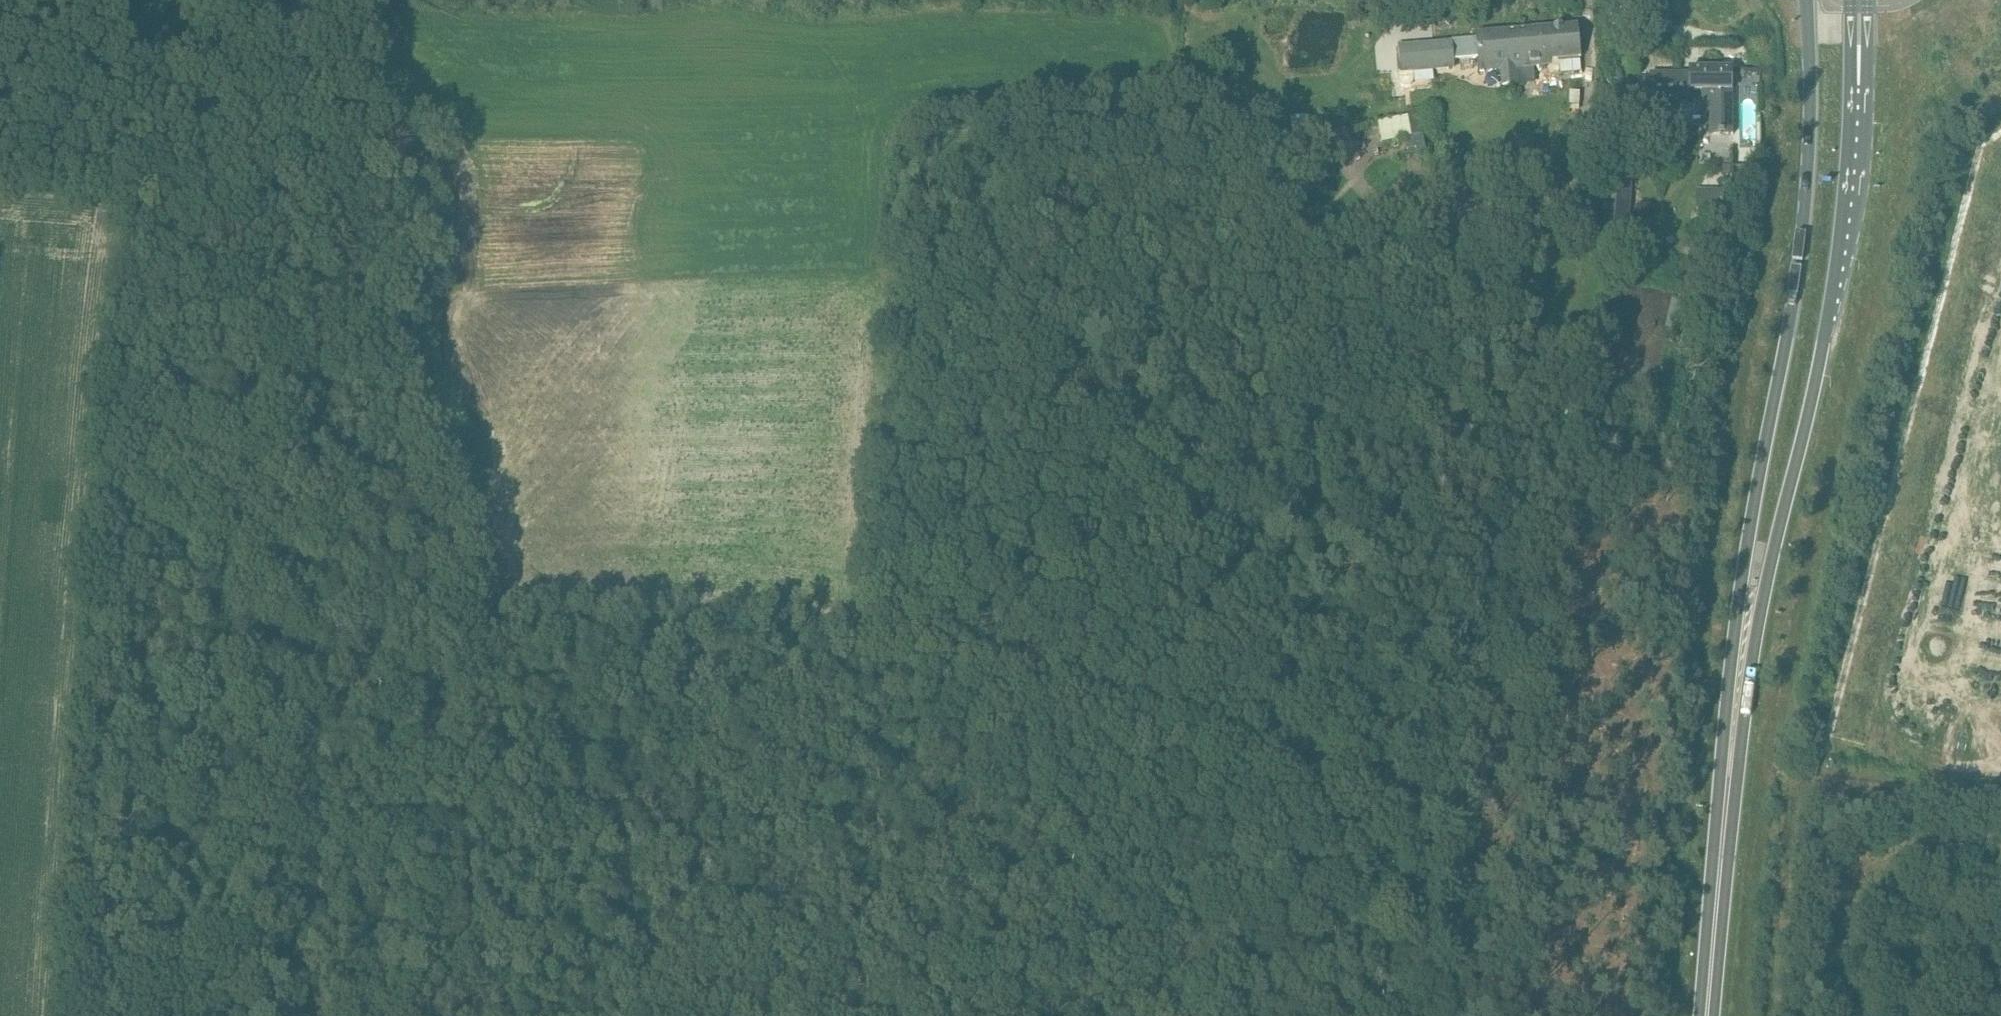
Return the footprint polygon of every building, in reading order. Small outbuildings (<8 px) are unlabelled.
[(1401,73),(1398,73),(1399,81),(1400,85),(1401,86),(1403,87),(1410,87),(1412,85),(1414,82),(1414,79),(1413,71),(1455,68),(1454,59),(1479,56),(1480,72),(1501,70),(1503,87),(1517,85),(1516,69),(1545,67),(1545,62),(1560,60),(1561,74),(1581,73),(1580,59),(1581,58),(1578,25),(1477,35),(1477,39),(1398,46),(1401,73)] [(1650,73),(1650,98),(1689,98),(1689,91),(1709,91),(1710,127),(1710,137),(1733,136),(1733,70),(1689,70),(1689,73),(1650,73)] [(1432,109),(1422,111),(1409,113),(1410,116),(1398,118),(1398,113),(1376,118),(1377,123),(1379,122),(1383,142),(1404,138),(1408,156),(1427,152),(1423,135),(1437,132),(1432,109)] [(1629,233),(1633,174),(1605,172),(1601,232),(1629,233)] [(990,203),(993,187),(980,186),(977,201),(990,203)] [(1724,191),(1696,191),(1696,212),(1723,212),(1724,191)] [(1663,359),(1660,374),(1672,377),(1676,363),(1663,359)]
